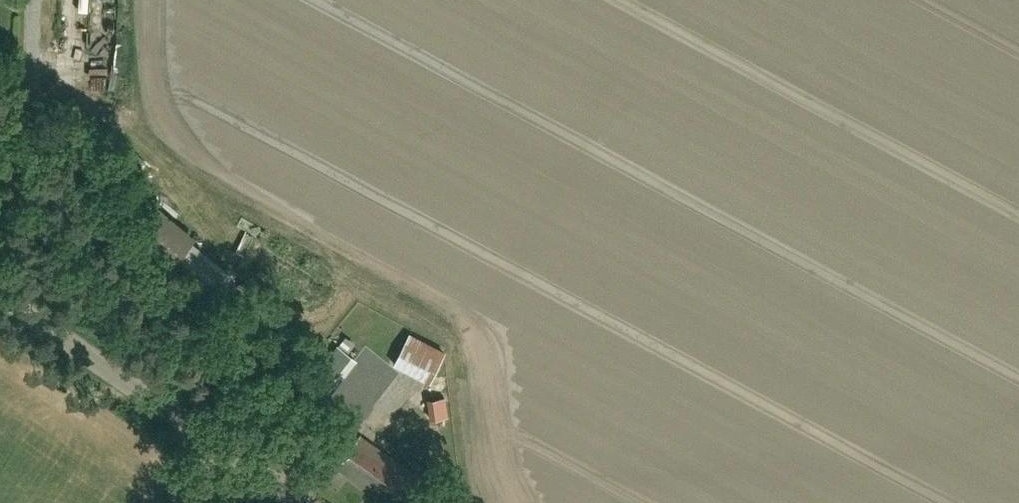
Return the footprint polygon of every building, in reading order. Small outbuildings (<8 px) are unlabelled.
[(193,236),(178,247),(186,259),(202,248),(193,236)] [(387,319),(366,349),(367,350),(342,379),(374,405),(403,368),(428,381),(444,350),(409,332),(393,361),(386,356),(405,329),(406,327),(446,348),(460,318),(404,289),(387,319)] [(425,482),(360,435),(337,466),(384,502),(409,502),(425,482)]
